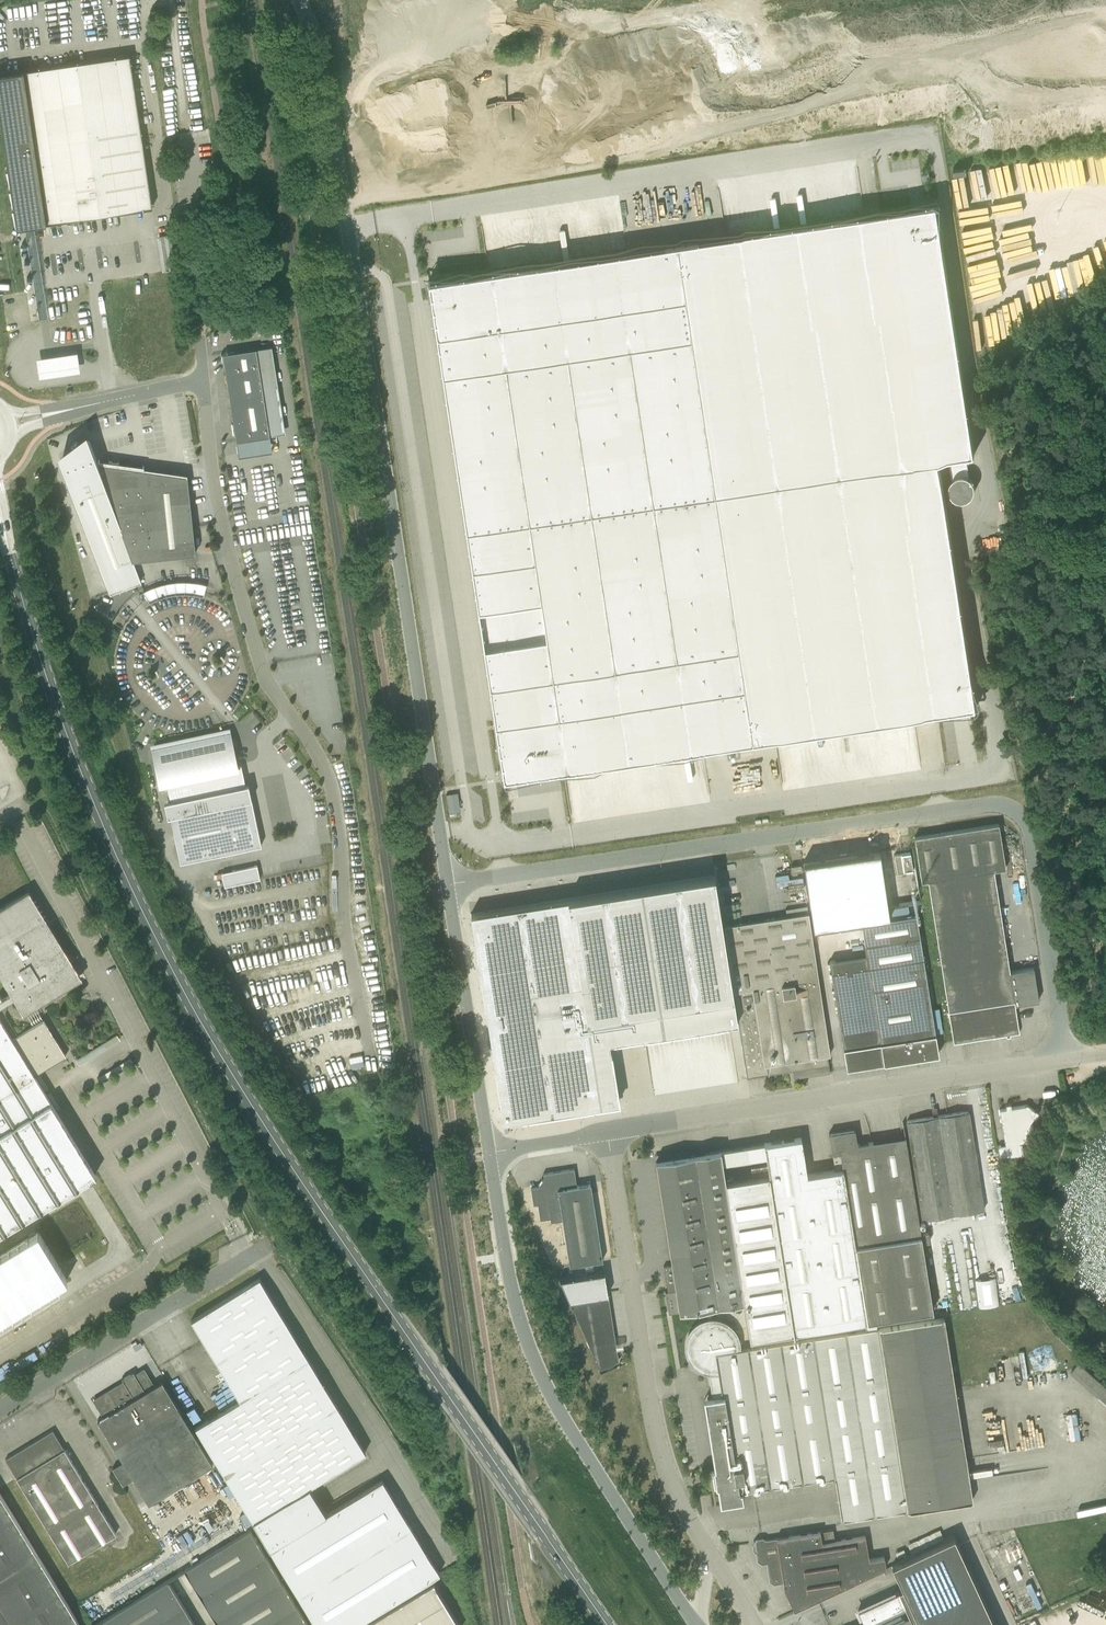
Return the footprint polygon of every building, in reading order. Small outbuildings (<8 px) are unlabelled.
[(25,70),(0,74),(0,105),(18,227),(30,225),(49,222),(128,211),(152,207),(130,55),(25,70)] [(697,218),(708,216),(704,190),(694,191),(697,218)] [(937,203),(428,281),(503,777),(978,705),(940,458),(975,453),(937,203)] [(272,347),(256,349),(256,348),(223,353),(236,440),(270,435),(262,387),(278,384),(272,347)] [(77,350),(37,356),(40,375),(80,369),(77,350)] [(63,463),(61,459),(60,459),(109,592),(141,581),(133,559),(196,553),(187,476),(144,480),(143,469),(98,463),(90,441),(89,442),(93,452),(63,463)] [(967,459),(950,461),(953,484),(970,481),(967,459)] [(205,581),(146,584),(147,594),(206,592),(205,581)] [(180,863),(261,845),(248,784),(246,784),(241,764),(236,765),(233,747),(237,746),(234,737),(231,738),(230,732),(153,748),(160,782),(166,781),(170,800),(164,801),(168,816),(170,816),(180,863)] [(460,811),(459,792),(447,793),(449,812),(460,811)] [(1015,1004),(1039,1000),(1034,967),(1010,971),(994,870),(1006,868),(999,823),(914,837),(921,881),(928,880),(954,1043),(1019,1032),(1015,1004)] [(833,857),(803,862),(811,917),(813,928),(890,916),(888,905),(880,850),(833,857)] [(910,852),(894,855),(897,873),(913,871),(910,852)] [(802,870),(801,864),(791,866),(792,872),(792,874),(798,873),(797,871),(802,870)] [(260,879),(257,865),(222,872),(225,886),(260,879)] [(715,875),(471,913),(503,1120),(619,1102),(610,1041),(738,1021),(747,1076),(766,1073),(793,1069),(793,1071),(794,1077),(807,1075),(830,1072),(828,1055),(830,1055),(808,913),(753,921),(744,923),(724,926),(723,926),(715,875)] [(96,1174),(35,1075),(66,1056),(43,1019),(18,1034),(5,1013),(7,1002),(16,997),(24,1011),(80,977),(45,918),(29,892),(0,909),(0,972),(12,992),(0,999),(0,1233),(96,1174)] [(884,1062),(939,1053),(916,914),(861,923),(867,956),(830,961),(846,1067),(883,1061),(884,1062)] [(1006,1108),(1000,1109),(1005,1144),(998,1146),(999,1158),(1022,1154),(1021,1143),(1023,1142),(1030,1123),(1038,1113),(1027,1105),(1012,1107),(1011,1105),(1010,1104),(1006,1105),(1005,1106),(1006,1108)] [(984,1209),(969,1111),(947,1114),(938,1116),(937,1111),(933,1112),(933,1117),(907,1121),(923,1219),(984,1209)] [(807,1174),(801,1137),(764,1143),(769,1175),(793,1332),(921,1313),(921,1318),(933,1316),(929,1284),(922,1243),(923,1243),(921,1233),(907,1147),(888,1150),(859,1155),(855,1129),(829,1133),(835,1170),(807,1174)] [(721,1150),(656,1160),(665,1217),(676,1290),(672,1290),(666,1291),(669,1313),(680,1311),(709,1307),(744,1302),(744,1301),(726,1182),(723,1163),(721,1150)] [(563,1219),(570,1265),(603,1260),(591,1183),(577,1185),(574,1168),(543,1173),(544,1178),(543,1179),(542,1178),(541,1179),(545,1181),(541,1186),(538,1183),(538,1184),(539,1185),(538,1186),(531,1187),(534,1204),(538,1203),(540,1219),(550,1217),(551,1221),(563,1219)] [(726,1182),(744,1302),(749,1334),(750,1339),(751,1339),(793,1332),(769,1175),(726,1182)] [(928,1232),(921,1233),(923,1243),(930,1242),(928,1232)] [(66,1279),(37,1233),(0,1255),(0,1320),(66,1279)] [(607,1292),(604,1272),(559,1278),(568,1298),(572,1307),(594,1355),(600,1369),(601,1368),(606,1368),(608,1368),(609,1367),(611,1366),(612,1365),(614,1364),(616,1362),(619,1361),(618,1353),(608,1292),(607,1292)] [(996,1277),(977,1278),(978,1306),(998,1305),(996,1277)] [(260,1278),(191,1319),(204,1340),(240,1399),(196,1427),(253,1521),(270,1548),(316,1624),(355,1624),(440,1573),(382,1479),(326,1513),(310,1486),(366,1452),(260,1278)] [(752,1347),(738,1349),(721,1371),(742,1492),(753,1490),(833,1477),(835,1477),(838,1498),(841,1520),(974,1500),(972,1491),(971,1481),(967,1458),(956,1388),(945,1317),(877,1328),(877,1325),(866,1327),(866,1329),(752,1347)] [(743,1500),(742,1492),(721,1371),(738,1349),(738,1347),(738,1344),(737,1341),(737,1339),(736,1336),(735,1334),(734,1332),(732,1330),(730,1328),(728,1326),(726,1325),(724,1323),(721,1322),(719,1322),(716,1321),(714,1321),(711,1321),(710,1321),(708,1321),(706,1322),(703,1323),(701,1324),(699,1325),(697,1327),(695,1328),(693,1330),(691,1333),(690,1335),(689,1337),(688,1340),(688,1342),(688,1345),(688,1348),(688,1350),(688,1353),(689,1355),(690,1358),(692,1360),(693,1362),(695,1364),(693,1367),(699,1371),(701,1368),(703,1369),(706,1370),(707,1371),(709,1371),(713,1397),(707,1398),(720,1477),(724,1503),(743,1500)] [(1105,1401),(1105,1384),(1080,1361),(1072,1371),(1105,1401)] [(98,1419),(123,1461),(117,1464),(112,1467),(123,1484),(128,1481),(133,1477),(149,1503),(213,1464),(162,1380),(154,1385),(144,1369),(135,1374),(133,1371),(122,1378),(126,1384),(118,1388),(117,1385),(94,1400),(103,1416),(98,1419)] [(116,1534),(93,1496),(53,1430),(5,1459),(68,1563),(116,1534)] [(0,1493),(0,1624),(81,1624),(0,1493)] [(791,1602),(794,1610),(817,1599),(886,1567),(884,1556),(869,1559),(868,1549),(866,1535),(834,1540),(833,1529),(817,1531),(761,1540),(758,1540),(755,1544),(758,1560),(762,1563),(767,1562),(770,1580),(774,1583),(783,1582),(784,1587),(791,1602)] [(307,1622),(250,1530),(185,1570),(219,1624),(309,1624),(307,1622)] [(898,1592),(898,1591),(857,1610),(864,1623),(860,1624),(994,1624),(958,1545),(954,1536),(891,1565),(898,1579),(903,1590),(898,1592)] [(168,1580),(94,1624),(195,1624),(168,1580)] [(433,1582),(363,1624),(460,1624),(433,1582)]
